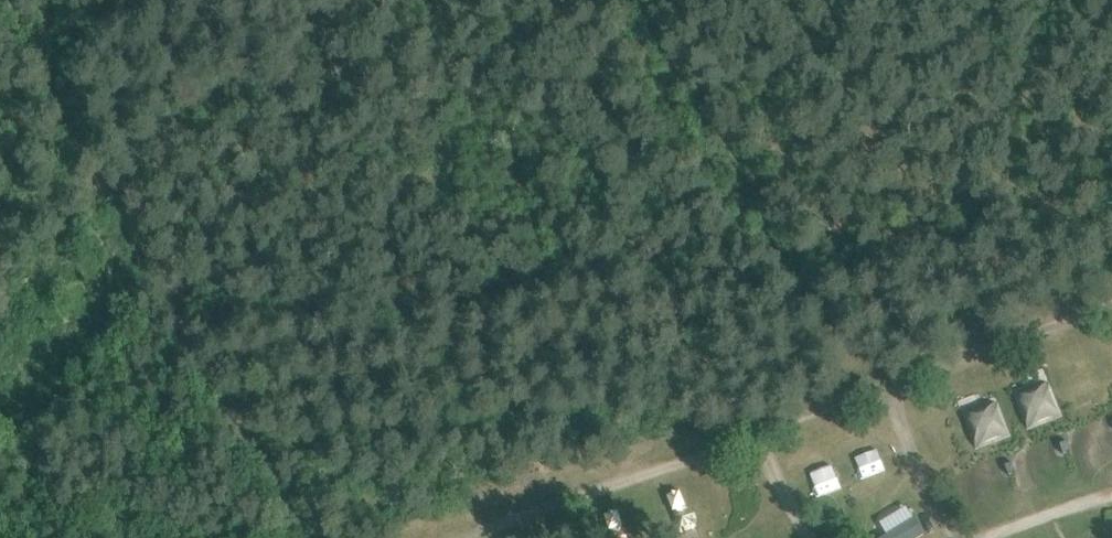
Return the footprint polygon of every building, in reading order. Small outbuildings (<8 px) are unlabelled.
[(877,537),(917,537),(923,534),(907,505),(876,521),(884,535),(877,537)]
